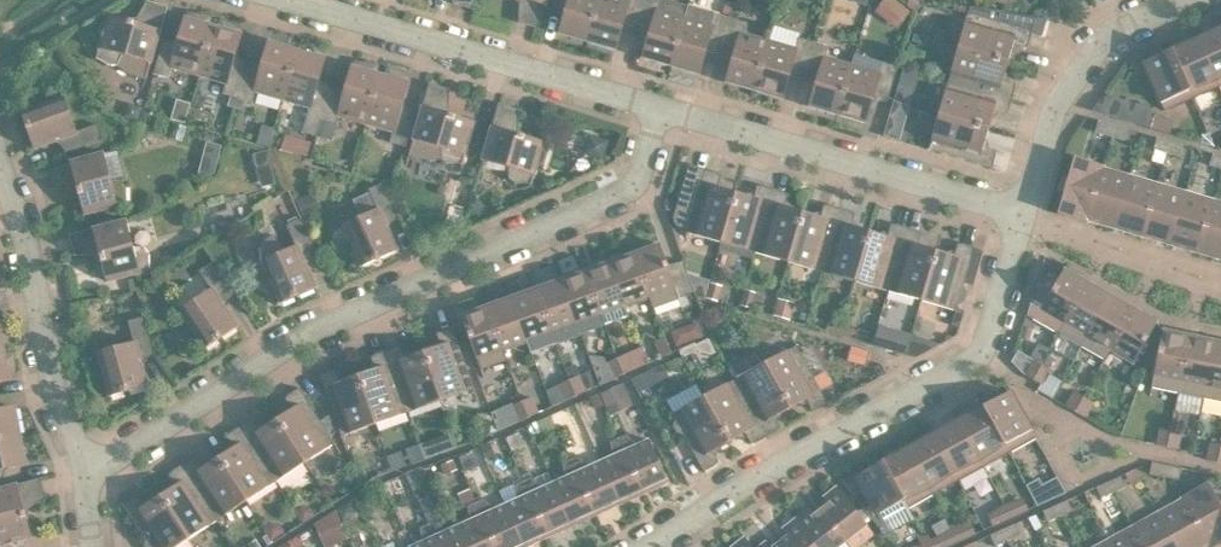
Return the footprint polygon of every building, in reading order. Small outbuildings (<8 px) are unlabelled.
[(452,3),(472,8),(474,0),(452,0),(452,3)] [(518,22),(537,27),(545,0),(519,0),(518,22)] [(598,0),(553,0),(552,2),(566,7),(564,15),(563,15),(559,33),(586,40),(598,0)] [(586,40),(614,48),(620,32),(619,31),(621,22),(636,27),(643,0),(598,0),(586,40)] [(687,5),(670,0),(643,0),(636,27),(650,31),(647,40),(646,39),(642,57),(670,65),(684,15),(687,5)] [(922,0),(908,0),(907,5),(913,10),(922,0)] [(98,31),(101,37),(95,60),(96,57),(109,64),(116,64),(125,70),(144,78),(141,88),(142,88),(166,6),(146,1),(135,20),(126,20),(107,14),(106,20),(100,24),(98,31)] [(1003,10),(969,6),(967,12),(954,8),(953,9),(967,13),(957,47),(1007,61),(1012,43),(1024,46),(1028,32),(1039,35),(1044,20),(1047,20),(1047,19),(1003,10)] [(180,34),(177,43),(163,39),(153,73),(168,77),(171,66),(198,74),(213,25),(209,24),(210,15),(187,12),(179,33),(180,34)] [(711,23),(684,15),(670,65),(697,73),(703,56),(702,56),(705,47),(719,51),(729,17),(714,13),(711,23)] [(753,89),(768,40),(741,32),(744,21),(729,17),(719,51),(733,55),(731,64),(730,64),(726,81),(753,89)] [(198,74),(225,82),(222,93),(230,95),(237,97),(247,63),(232,59),(235,50),(236,50),(241,28),(220,18),(216,26),(213,25),(198,74)] [(775,24),(771,37),(795,44),(799,31),(775,24)] [(1218,84),(1220,83),(1220,27),(1212,33),(1197,39),(1218,84)] [(795,48),(768,40),(753,89),(780,97),(787,80),(786,80),(788,71),(803,75),(812,41),(798,37),(795,48)] [(1183,46),(1170,49),(1191,96),(1218,84),(1197,39),(1183,46)] [(296,49),(269,41),(262,58),(263,58),(261,67),(247,63),(237,97),(243,99),(251,101),(254,91),(281,99),(296,49)] [(850,64),(824,56),(827,46),(812,41),(803,75),(817,79),(814,88),(813,88),(810,105),(837,113),(851,64),(850,64)] [(957,47),(948,80),(1009,98),(1013,83),(1001,79),(1007,61),(957,47)] [(281,99),(309,106),(302,131),(316,135),(330,87),(316,83),(318,74),(320,75),(323,57),(296,49),(281,99)] [(1164,109),(1181,101),(1191,96),(1170,49),(1143,62),(1164,109)] [(850,64),(851,64),(837,113),(864,121),(870,105),(869,104),(872,95),(886,100),(896,66),(853,53),(850,64)] [(316,135),(331,139),(338,115),(365,123),(379,73),(376,72),(377,64),(354,60),(346,82),(347,83),(344,91),(330,87),(316,135)] [(404,145),(414,112),(399,107),(402,98),(403,99),(408,76),(387,66),(383,74),(379,73),(365,123),(392,131),(389,141),(404,145)] [(938,113),(987,128),(993,109),(1004,113),(1009,98),(948,80),(938,113)] [(448,88),(428,83),(405,164),(406,164),(409,154),(429,158),(439,157),(445,162),(460,162),(459,166),(460,166),(474,121),(454,115),(447,111),(448,88)] [(102,139),(96,123),(75,131),(60,89),(59,89),(61,96),(21,110),(19,104),(18,104),(33,148),(62,137),(67,152),(102,139)] [(227,105),(234,107),(237,97),(230,95),(227,105)] [(234,107),(240,108),(243,99),(237,97),(234,107)] [(120,113),(135,118),(140,102),(124,98),(120,113)] [(1154,113),(1145,106),(1121,99),(1116,117),(1150,127),(1154,113)] [(892,100),(882,135),(896,139),(907,104),(892,100)] [(524,136),(517,131),(517,109),(498,103),(478,169),(479,169),(482,159),(508,167),(508,177),(515,182),(530,183),(529,186),(530,186),(536,163),(542,160),(544,153),(541,147),(543,141),(524,136)] [(994,149),(982,146),(987,128),(938,113),(928,147),(914,143),(914,144),(993,167),(993,165),(989,164),(994,149)] [(1165,132),(1169,120),(1154,113),(1150,127),(1165,132)] [(1109,135),(1112,124),(1097,119),(1094,131),(1109,135)] [(1123,140),(1127,128),(1112,124),(1109,135),(1123,140)] [(285,133),(281,146),(307,153),(311,140),(285,133)] [(1166,152),(1169,140),(1156,136),(1153,148),(1166,152)] [(216,172),(220,142),(205,140),(201,169),(216,172)] [(1179,156),(1182,144),(1169,140),(1166,152),(1179,156)] [(268,148),(253,152),(261,184),(276,180),(268,148)] [(78,194),(83,213),(128,201),(128,200),(125,201),(125,186),(120,179),(110,180),(103,153),(113,150),(113,149),(46,167),(51,187),(74,187),(78,194)] [(1212,153),(1208,164),(1220,168),(1220,155),(1212,153)] [(1077,212),(1087,215),(1101,167),(1102,167),(1103,164),(1073,156),(1067,177),(1062,176),(1058,190),(1063,191),(1056,213),(1072,217),(1076,215),(1077,212)] [(716,186),(719,175),(705,171),(706,167),(705,167),(704,170),(687,166),(672,217),(675,225),(687,228),(682,245),(683,245),(687,231),(720,241),(735,192),(716,186)] [(1114,227),(1129,175),(1102,167),(1101,167),(1087,215),(1097,218),(1099,223),(1114,227)] [(1132,228),(1143,231),(1157,183),(1129,175),(1114,227),(1128,231),(1132,228)] [(397,215),(382,181),(367,188),(376,208),(336,226),(337,228),(343,225),(360,264),(354,266),(355,268),(396,249),(384,221),(397,215)] [(1169,243),(1184,191),(1157,183),(1143,231),(1153,234),(1155,239),(1169,243)] [(753,197),(735,192),(720,241),(718,248),(750,257),(752,250),(754,251),(771,190),(756,186),(753,197)] [(298,197),(306,216),(324,208),(315,189),(298,197)] [(787,261),(801,211),(783,206),(786,194),(771,190),(754,251),(787,261)] [(1188,245),(1198,248),(1212,199),(1184,191),(1169,243),(1184,247),(1188,245)] [(445,211),(464,216),(469,198),(451,192),(445,211)] [(1212,199),(1198,248),(1208,250),(1211,255),(1220,258),(1220,201),(1212,199)] [(820,216),(801,211),(787,261),(820,270),(838,209),(823,205),(820,216)] [(820,270),(854,280),(868,230),(850,225),(853,214),(838,209),(820,270)] [(136,217),(136,216),(69,234),(74,254),(97,254),(101,261),(106,280),(151,268),(151,267),(148,268),(148,253),(143,246),(132,247),(125,220),(136,217)] [(301,218),(286,225),(295,245),(281,251),(276,240),(270,235),(258,246),(258,262),(254,263),(255,265),(261,262),(279,300),(273,303),(273,305),(315,286),(302,258),(316,251),(301,218)] [(886,236),(868,230),(854,280),(887,290),(905,229),(890,224),(886,236)] [(921,299),(935,250),(917,245),(920,233),(905,229),(887,290),(921,299)] [(667,268),(659,243),(633,253),(649,296),(648,297),(651,306),(693,291),(680,255),(679,255),(682,263),(667,268)] [(957,244),(954,255),(935,250),(921,299),(954,309),(950,323),(951,323),(957,304),(963,300),(965,292),(962,286),(963,282),(972,284),(981,251),(973,248),(974,245),(972,244),(971,248),(957,244)] [(649,296),(633,253),(609,261),(629,316),(625,305),(648,297),(649,296)] [(237,325),(220,300),(232,291),(212,261),(198,270),(210,288),(173,313),(174,314),(180,310),(203,345),(198,349),(198,351),(237,325)] [(629,316),(609,261),(584,270),(604,325),(629,316)] [(1064,322),(1087,282),(1063,269),(1056,281),(1042,272),(1036,283),(1040,285),(1033,298),(1043,304),(1040,308),(1030,302),(1027,314),(1058,331),(1063,322),(1064,322)] [(604,325),(584,270),(560,279),(579,334),(604,325)] [(709,278),(688,272),(696,295),(704,297),(709,278)] [(579,334),(560,279),(535,288),(555,343),(579,334)] [(711,282),(706,299),(717,302),(722,285),(711,282)] [(1063,322),(1058,331),(1081,344),(1109,295),(1087,282),(1064,322),(1063,322)] [(555,343),(535,288),(511,297),(530,352),(555,343)] [(744,289),(739,305),(750,308),(754,292),(744,289)] [(1081,344),(1105,358),(1110,349),(1109,348),(1132,308),(1109,295),(1081,344)] [(530,352),(511,297),(486,306),(502,349),(503,349),(526,341),(530,352)] [(777,300),(772,315),(789,320),(793,305),(777,300)] [(712,301),(701,302),(702,312),(709,312),(713,308),(712,301)] [(503,349),(502,349),(486,306),(461,315),(483,377),(484,377),(481,368),(506,359),(503,349)] [(963,309),(956,307),(951,324),(958,326),(963,309)] [(1156,321),(1132,308),(1109,348),(1110,349),(1132,361),(1126,370),(1127,371),(1156,321)] [(146,385),(138,355),(153,351),(143,316),(127,320),(133,341),(90,353),(91,354),(97,352),(109,393),(102,395),(102,397),(146,385)] [(1031,336),(1034,327),(1037,321),(1027,316),(1021,333),(1031,336)] [(838,334),(841,323),(828,319),(824,330),(838,334)] [(3,349),(3,346),(11,343),(3,321),(0,321),(0,350),(3,349)] [(672,328),(675,342),(703,335),(700,321),(672,328)] [(852,326),(841,323),(838,334),(849,337),(852,326)] [(440,345),(422,351),(439,399),(472,388),(477,401),(478,401),(450,324),(449,325),(450,329),(436,333),(440,345)] [(872,344),(904,354),(911,334),(878,324),(872,344)] [(1152,385),(1177,390),(1189,335),(1162,329),(1149,394),(1150,395),(1152,385)] [(813,376),(795,345),(788,332),(787,333),(794,345),(764,362),(788,407),(805,398),(811,408),(824,401),(826,405),(827,404),(820,390),(813,376)] [(915,357),(937,345),(937,342),(911,334),(905,354),(915,357)] [(1214,340),(1189,335),(1177,390),(1203,396),(1214,340)] [(660,356),(670,352),(663,336),(653,340),(660,356)] [(1214,340),(1203,396),(1220,400),(1220,341),(1214,340)] [(850,345),(846,358),(865,364),(869,351),(850,345)] [(439,399),(422,351),(404,357),(400,346),(385,352),(407,411),(439,399)] [(14,376),(13,352),(4,353),(3,349),(0,350),(0,380),(14,376)] [(1032,379),(1041,364),(1017,349),(1011,361),(1023,373),(1032,379)] [(374,368),(357,375),(374,423),(407,411),(385,352),(370,357),(374,368)] [(623,373),(633,369),(625,353),(616,358),(623,373)] [(613,378),(623,373),(616,358),(606,362),(613,378)] [(772,416),(788,407),(764,362),(733,379),(764,434),(777,427),(772,416)] [(1042,384),(1050,369),(1041,364),(1032,379),(1042,384)] [(637,387),(669,377),(665,365),(633,375),(637,387)] [(332,412),(332,413),(338,431),(339,431),(345,449),(346,448),(341,435),(374,423),(357,375),(339,381),(335,370),(320,375),(319,371),(317,371),(332,412)] [(575,395),(585,390),(595,386),(588,370),(568,379),(575,395)] [(824,370),(813,376),(820,390),(831,384),(824,370)] [(565,399),(575,395),(568,379),(558,384),(565,399)] [(750,442),(764,434),(733,379),(703,396),(728,441),(744,432),(750,442)] [(626,396),(621,384),(600,393),(605,405),(626,396)] [(676,406),(702,395),(698,384),(671,395),(676,406)] [(285,398),(291,408),(275,419),(304,462),(333,443),(340,455),(341,454),(330,437),(338,431),(332,413),(319,421),(296,386),(295,386),(297,390),(285,398)] [(1074,411),(1083,396),(1073,390),(1065,405),(1074,411)] [(1034,436),(1009,391),(983,405),(1008,450),(1034,436)] [(527,416),(537,412),(530,396),(520,401),(527,416)] [(705,471),(703,468),(717,460),(711,450),(728,441),(703,396),(672,412),(665,400),(664,400),(674,418),(672,425),(676,432),(683,434),(704,472),(705,471)] [(1084,416),(1092,401),(1083,396),(1074,411),(1084,416)] [(517,421),(527,416),(520,401),(510,405),(517,421)] [(982,464),(1008,450),(983,405),(973,413),(959,421),(982,464)] [(20,435),(14,407),(0,408),(0,438),(20,435)] [(253,419),(240,428),(275,481),(304,462),(275,419),(259,429),(253,419)] [(982,464),(959,421),(945,428),(932,433),(957,478),(982,464)] [(1166,446),(1170,429),(1159,427),(1156,444),(1166,446)] [(227,436),(233,446),(217,457),(246,500),(275,481),(240,428),(227,436)] [(1177,448),(1180,432),(1170,429),(1166,446),(1177,448)] [(641,488),(649,484),(651,488),(667,481),(648,439),(636,444),(626,433),(617,437),(641,488)] [(931,492),(957,478),(932,433),(922,441),(908,449),(931,492)] [(7,466),(8,467),(25,463),(20,435),(0,438),(0,467),(7,466)] [(617,437),(609,441),(611,455),(600,461),(619,503),(634,496),(632,492),(641,488),(617,437)] [(1216,461),(1220,444),(1209,442),(1206,459),(1216,461)] [(908,449),(894,456),(881,461),(906,506),(931,492),(908,449)] [(464,471),(479,465),(473,451),(458,457),(464,471)] [(579,454),(570,458),(593,510),(601,506),(603,510),(619,503),(600,461),(588,466),(579,454)] [(195,457),(182,466),(216,519),(246,500),(217,457),(201,467),(195,457)] [(564,477),(552,482),(571,524),(586,517),(585,514),(593,510),(570,458),(561,462),(564,477)] [(880,520),(906,506),(881,461),(855,475),(880,520)] [(1163,476),(1166,464),(1151,461),(1148,473),(1163,476)] [(1178,479),(1181,467),(1166,464),(1163,476),(1178,479)] [(168,474),(175,484),(159,495),(187,538),(216,519),(182,466),(168,474)] [(522,479),(546,531),(554,527),(556,531),(571,524),(552,482),(551,483),(546,472),(533,478),(531,476),(522,479)] [(1112,492),(1125,486),(1120,475),(1107,480),(1112,492)] [(8,542),(14,545),(21,543),(25,537),(31,536),(25,516),(25,508),(45,497),(40,477),(0,488),(0,544),(8,542)] [(516,498),(504,504),(523,546),(539,539),(537,535),(546,531),(522,479),(513,483),(516,498)] [(1047,500),(1062,493),(1056,480),(1043,489),(1047,500)] [(1100,497),(1112,492),(1107,480),(1095,486),(1100,497)] [(1220,540),(1220,499),(1218,501),(1207,481),(1180,496),(1181,498),(1182,498),(1207,542),(1216,537),(1217,539),(1220,540)] [(828,503),(820,509),(844,540),(866,524),(836,486),(823,496),(828,503)] [(121,502),(144,538),(143,544),(145,546),(173,546),(187,538),(159,495),(143,505),(136,495),(124,504),(122,500),(120,501),(121,502)] [(475,501),(495,546),(521,546),(523,546),(504,504),(493,509),(483,497),(475,501)] [(1197,546),(1207,542),(1182,498),(1181,498),(1157,512),(1176,546),(1197,546)] [(1059,516),(1072,510),(1067,499),(1054,504),(1059,516)] [(1009,517),(1024,510),(1019,500),(1003,504),(1009,517)] [(467,546),(495,546),(475,501),(466,505),(468,520),(457,525),(467,546)] [(295,507),(304,521),(317,512),(312,504),(302,502),(295,507)] [(995,524),(1009,517),(1003,504),(990,513),(995,524)] [(1047,521),(1059,516),(1054,504),(1042,510),(1047,521)] [(794,518),(816,546),(835,546),(844,540),(820,509),(812,515),(807,508),(794,518)] [(326,545),(348,535),(336,509),(314,519),(326,545)] [(1157,512),(1131,525),(1143,546),(1176,546),(1157,512)] [(273,537),(286,528),(281,520),(271,518),(264,523),(273,537)] [(457,525),(445,530),(436,518),(427,522),(438,546),(467,546),(457,525)] [(779,541),(783,546),(816,546),(794,518),(781,528),(787,535),(779,541)] [(421,541),(408,546),(409,546),(438,546),(427,522),(418,526),(421,541)] [(1006,539),(1019,534),(1014,523),(1001,528),(1006,539)] [(957,541),(971,534),(966,524),(951,528),(957,541)] [(1131,525),(1106,539),(1110,546),(1143,546),(1131,525)] [(957,541),(951,528),(937,537),(942,546),(943,546),(957,541)] [(994,545),(1006,539),(1001,528),(989,534),(994,545)] [(743,536),(730,546),(752,546),(743,536)] [(255,539),(248,543),(251,546),(261,546),(255,539)]
